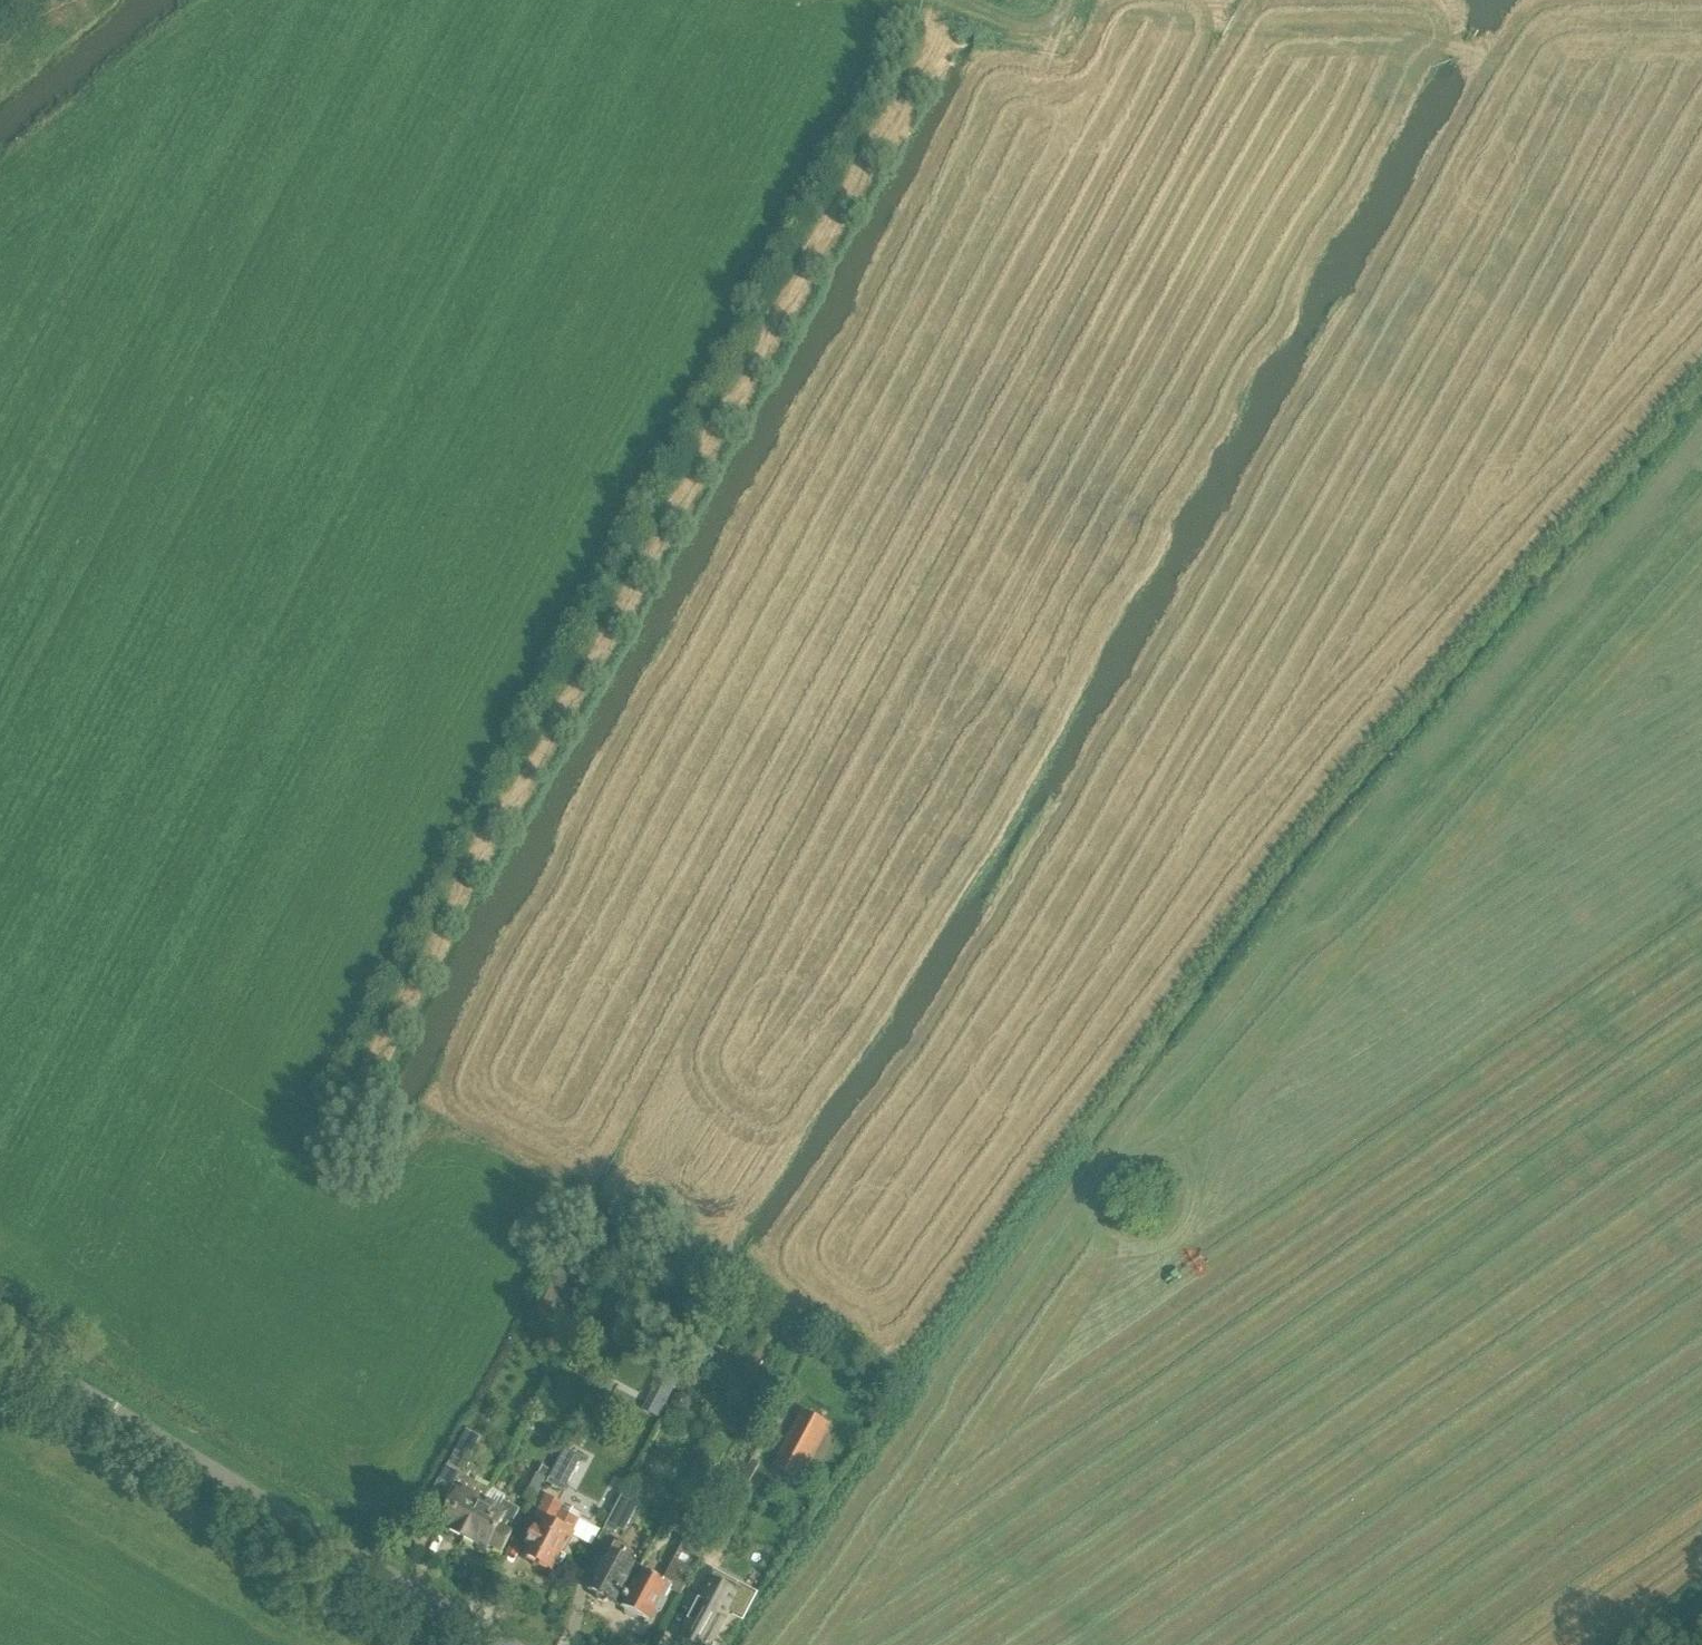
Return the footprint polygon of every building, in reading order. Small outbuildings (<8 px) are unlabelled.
[(550,1283),(564,1291),(576,1269),(562,1261),(550,1283)] [(665,1379),(647,1413),(662,1421),(668,1405),(677,1386),(665,1379)] [(693,1404),(691,1396),(683,1392),(675,1394),(672,1402),(674,1409),(681,1414),(689,1411),(693,1404)] [(773,1466),(800,1481),(831,1424),(803,1409),(773,1466)] [(447,1531),(464,1539),(488,1493),(490,1489),(468,1478),(472,1469),(468,1467),(483,1438),(467,1430),(447,1467),(446,1467),(433,1492),(452,1503),(441,1524),(449,1528),(447,1531)] [(553,1473),(570,1482),(586,1451),(569,1442),(553,1473)] [(488,1493),(464,1539),(488,1551),(491,1546),(503,1552),(513,1533),(505,1529),(509,1523),(512,1524),(520,1509),(502,1500),(505,1496),(492,1489),(490,1493),(488,1493)] [(614,1531),(617,1530),(623,1534),(640,1502),(624,1493),(606,1527),(614,1531)] [(526,1556),(535,1561),(553,1570),(573,1532),(572,1532),(583,1512),(551,1495),(539,1515),(546,1519),(541,1528),(538,1526),(535,1533),(531,1531),(527,1538),(531,1541),(527,1547),(530,1549),(526,1556)] [(639,1569),(620,1605),(626,1608),(626,1614),(633,1618),(634,1617),(634,1618),(638,1615),(650,1621),(656,1610),(659,1611),(671,1589),(681,1594),(706,1549),(687,1539),(664,1582),(639,1569)] [(616,1603),(620,1605),(639,1569),(636,1567),(637,1564),(623,1556),(627,1548),(616,1542),(591,1590),(597,1593),(598,1599),(604,1602),(609,1600),(616,1603)] [(686,1641),(688,1642),(687,1644),(710,1644),(726,1614),(732,1601),(707,1588),(700,1601),(680,1638),(686,1641)]
